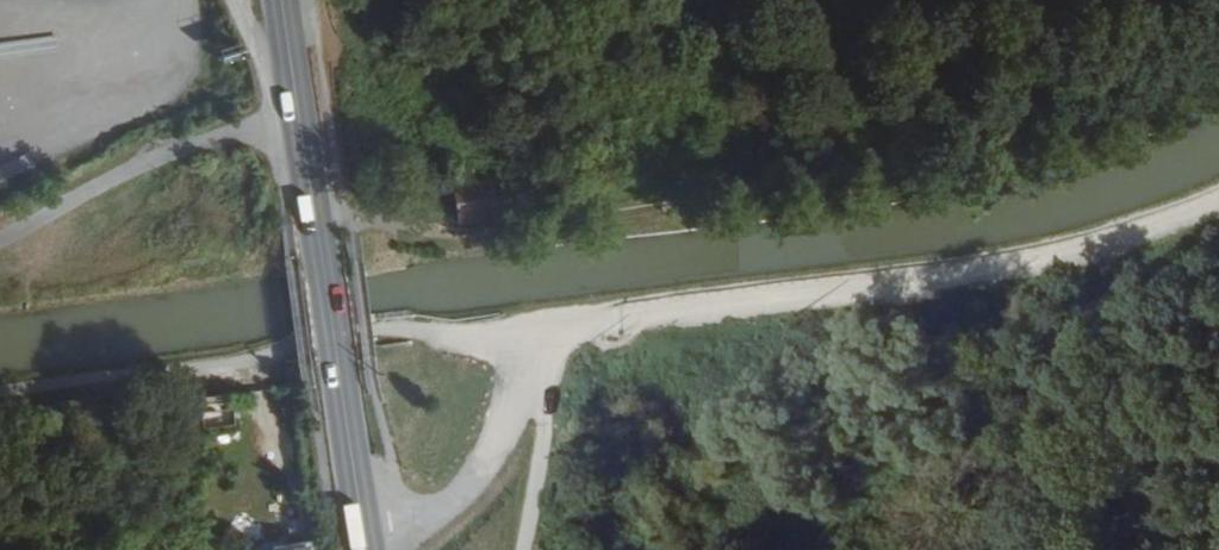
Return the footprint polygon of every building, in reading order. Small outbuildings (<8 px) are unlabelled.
[(460,186),(463,222),(502,217),(496,182),(460,186)]
